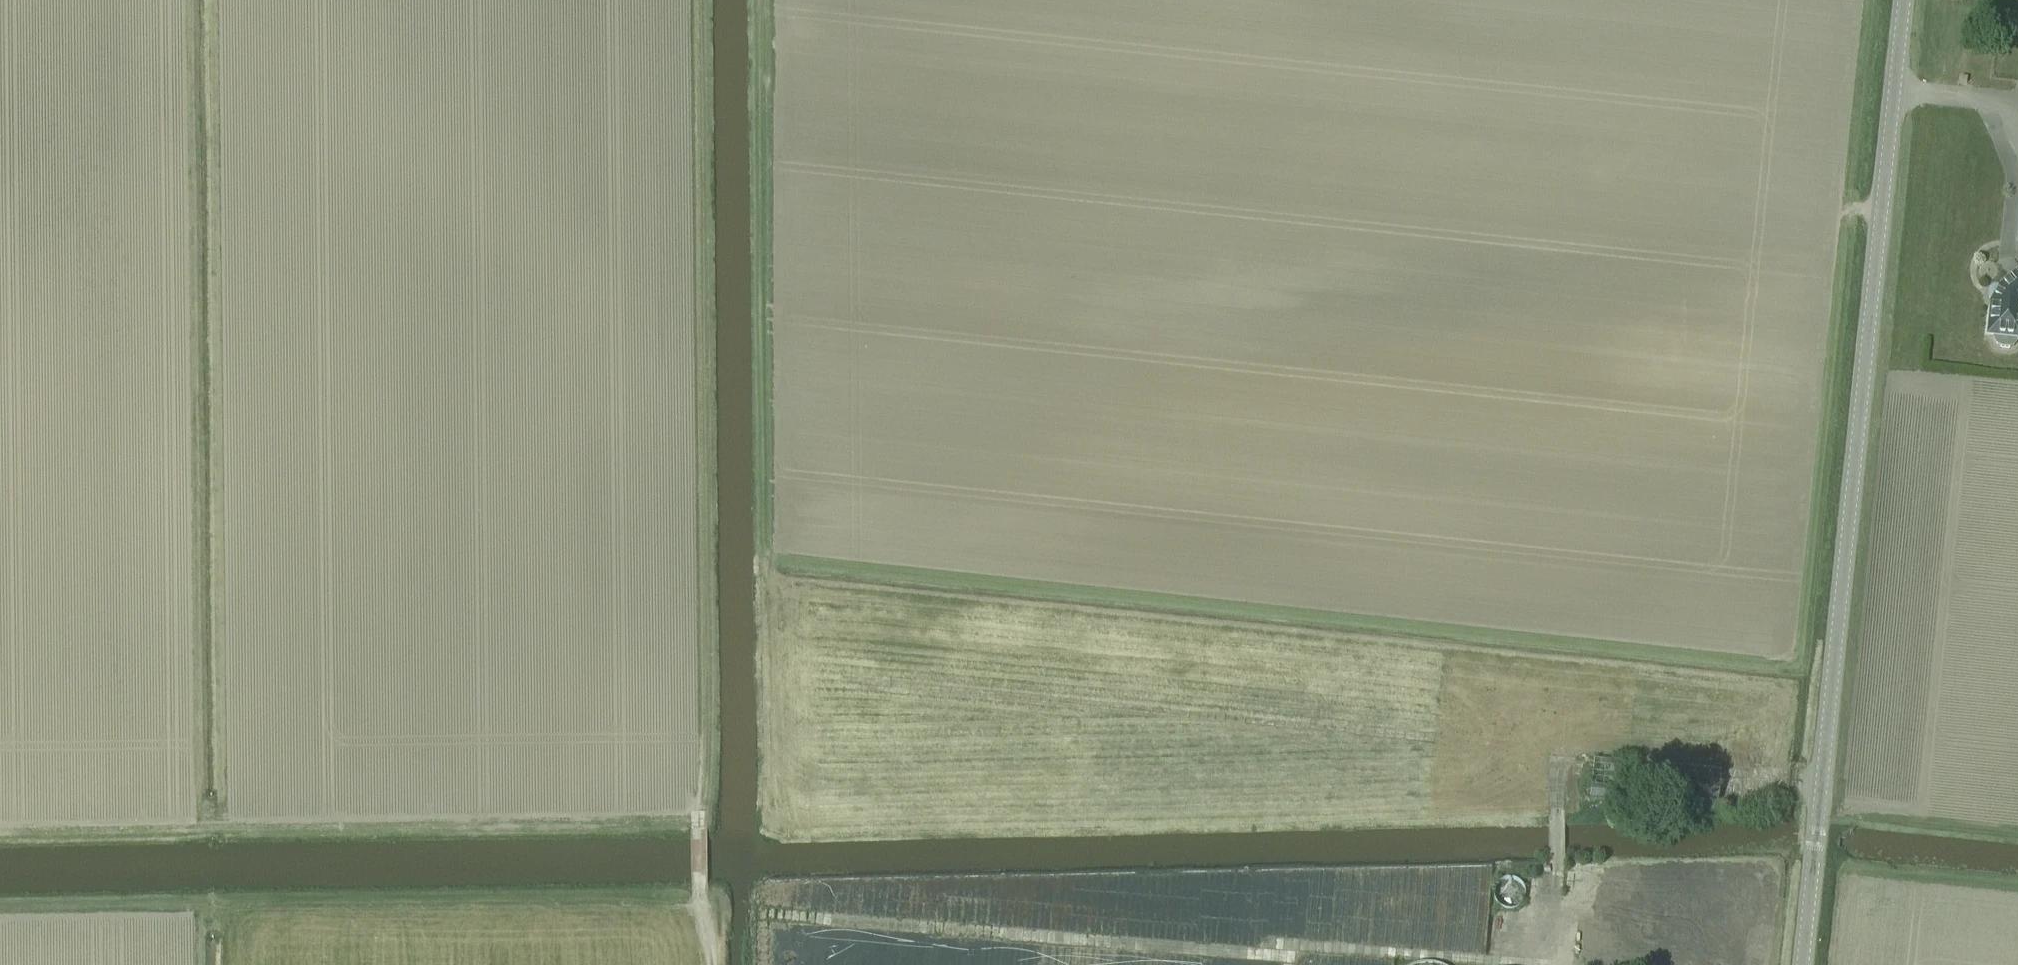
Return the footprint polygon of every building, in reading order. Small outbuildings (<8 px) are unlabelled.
[(1989,336),(1995,337),(1994,341),(1996,346),(2000,348),(2009,349),(2013,347),(2016,344),(2016,339),(2017,339),(2017,275),(2000,290),(1997,294),(1999,295),(1995,301),(1994,300),(1992,304),(1989,336)] [(1593,762),(1590,801),(1638,805),(1641,766),(1593,762)]
